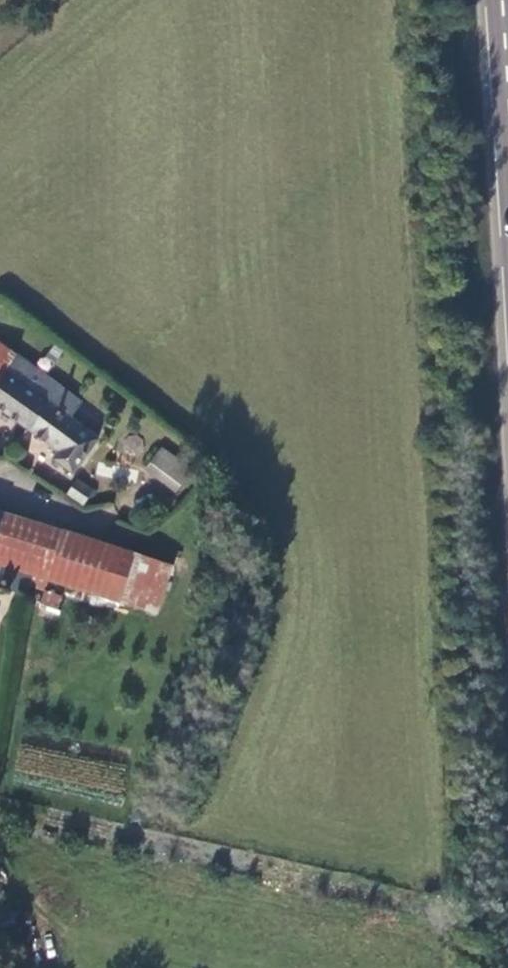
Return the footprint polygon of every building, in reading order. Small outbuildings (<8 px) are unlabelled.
[(27,428),(46,403),(32,392),(45,374),(0,342),(0,408),(27,428)] [(46,403),(27,428),(58,451),(54,457),(75,473),(101,437),(73,417),(84,402),(45,374),(32,392),(46,403)] [(195,471),(164,447),(147,470),(177,493),(195,471)] [(93,493),(78,482),(70,494),(83,504),(93,493)] [(0,533),(0,589),(29,598),(35,586),(46,589),(51,577),(122,599),(137,555),(7,515),(0,533)]
